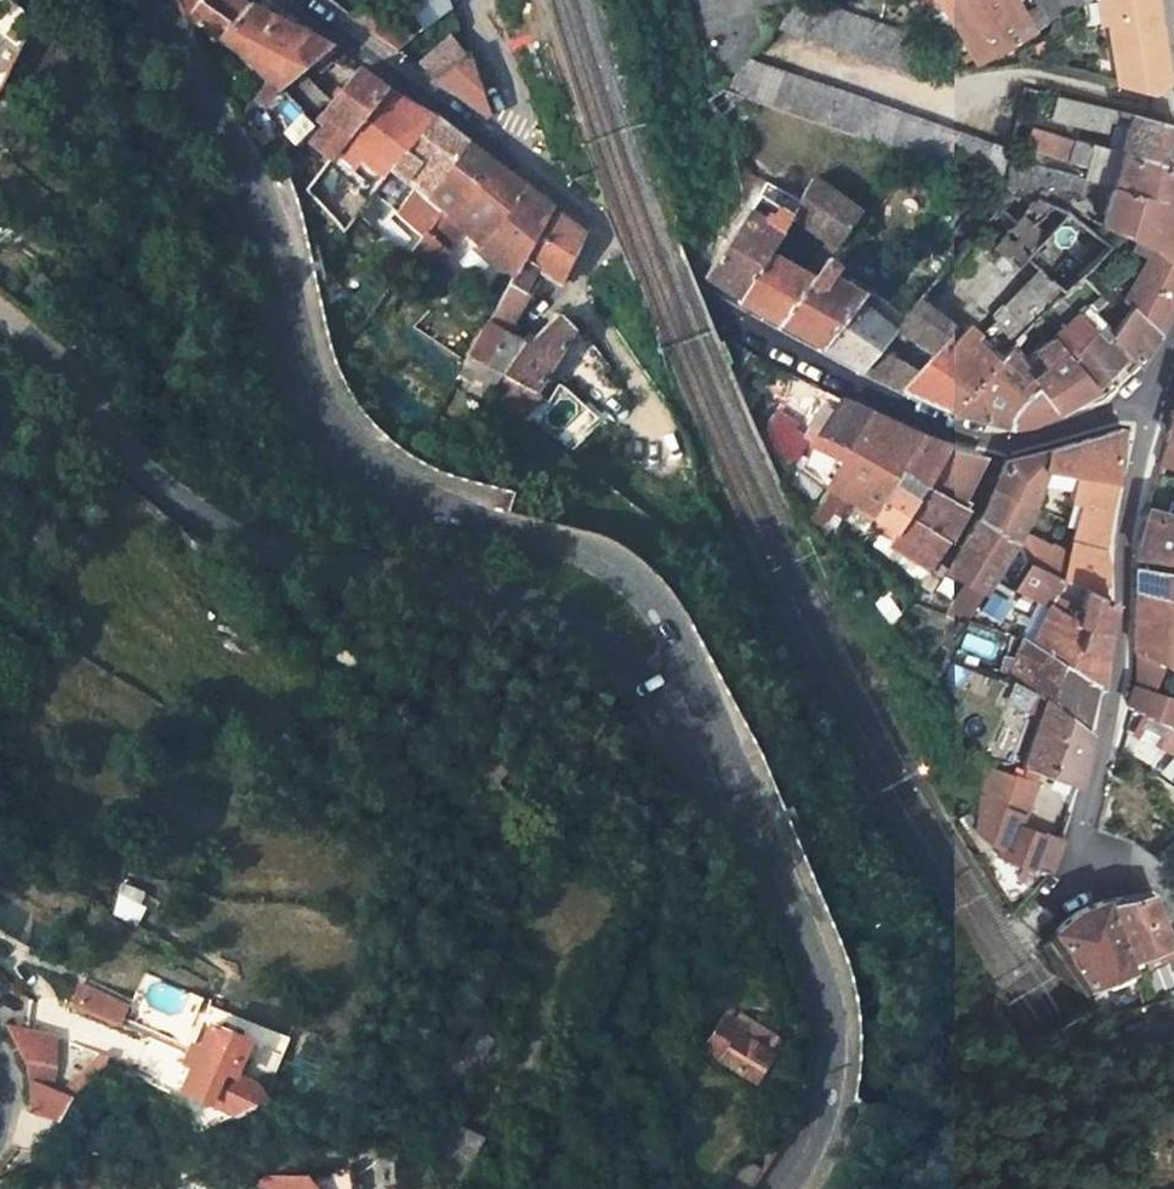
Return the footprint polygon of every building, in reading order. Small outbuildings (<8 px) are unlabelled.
[(235,0),(174,0),(186,21),(215,44),(244,5),(235,0)] [(361,8),(379,23),(383,20),(392,13),(377,0),(371,0),(361,8)] [(403,9),(417,29),(449,7),(444,0),(417,0),(403,9)] [(803,0),(795,0),(774,28),(897,71),(910,38),(803,0)] [(972,61),(1026,33),(1007,0),(938,0),(972,61)] [(1088,0),(1032,0),(1035,7),(1026,12),(1034,28),(1088,0)] [(1156,0),(1101,0),(1122,88),(1155,96),(1170,85),(1156,0)] [(305,34),(267,16),(244,5),(215,44),(252,71),(263,83),(273,69),(305,34)] [(370,33),(371,34),(398,51),(414,38),(391,22),(388,25),(383,20),(379,23),(361,8),(349,18),(370,33)] [(305,34),(273,69),(284,84),(278,91),(308,121),(324,101),(298,74),(329,46),(305,34)] [(440,83),(466,56),(447,37),(416,65),(440,83)] [(346,57),(335,50),(328,60),(340,67),(346,57)] [(440,83),(473,110),(489,122),(466,56),(440,83)] [(748,61),(725,92),(744,99),(1001,190),(1010,153),(748,61)] [(328,158),(332,153),(349,132),(381,90),(365,78),(356,72),(322,116),(327,122),(310,143),(328,158)] [(429,119),(408,106),(381,90),(349,132),(371,149),(363,160),(384,178),(429,119)] [(722,118),(744,99),(725,92),(709,98),(707,99),(722,118)] [(1119,152),(1173,165),(1173,125),(1051,98),(1046,119),(1104,132),(1106,127),(1124,132),(1119,152)] [(419,235),(424,227),(437,204),(428,195),(448,166),(463,144),(447,132),(429,119),(384,178),(371,194),(377,200),(398,179),(409,185),(395,214),(419,235)] [(349,132),(332,153),(354,171),(363,160),(371,149),(349,132)] [(1063,162),(1115,168),(1119,152),(1047,136),(1042,156),(1063,162)] [(475,187),(490,164),(471,150),(463,144),(448,166),(475,187)] [(1119,152),(1115,168),(1110,188),(1173,203),(1173,165),(1119,152)] [(550,209),(523,188),(490,164),(475,187),(448,166),(428,195),(437,204),(424,227),(444,251),(461,231),(512,276),(537,232),(550,209)] [(791,215),(830,243),(836,248),(860,215),(813,181),(791,215)] [(745,213),(760,220),(780,192),(763,183),(745,213)] [(1089,210),(1101,214),(1110,188),(1095,185),(1089,210)] [(1110,188),(1101,214),(1097,225),(1119,232),(1153,244),(1173,262),(1173,203),(1110,188)] [(1025,263),(1071,215),(1030,201),(991,250),(1015,272),(1025,263)] [(537,232),(570,257),(582,232),(558,214),(550,209),(537,232)] [(745,213),(705,278),(723,289),(739,299),(766,255),(791,215),(781,209),(771,225),(760,220),(745,213)] [(1089,231),(1071,215),(1025,263),(1035,272),(1058,294),(1079,273),(1105,246),(1089,231)] [(1097,225),(1089,231),(1105,246),(1119,232),(1097,225)] [(425,273),(432,266),(447,255),(444,251),(424,227),(419,235),(409,253),(425,273)] [(533,267),(555,281),(559,284),(570,257),(537,232),(512,276),(508,283),(522,291),(533,267)] [(814,280),(828,261),(836,248),(830,243),(807,276),(814,280)] [(1153,244),(1135,270),(1171,301),(1173,293),(1173,262),(1153,244)] [(766,255),(739,299),(737,301),(764,316),(782,326),(814,280),(807,276),(766,255)] [(827,286),(834,273),(837,268),(828,261),(814,280),(782,326),(803,337),(821,347),(856,305),(865,294),(855,287),(848,299),(827,286)] [(425,273),(440,290),(447,284),(432,266),(425,273)] [(1127,305),(1156,334),(1164,315),(1171,301),(1135,270),(1117,295),(1127,305)] [(1002,351),(1058,294),(1035,272),(991,320),(993,324),(984,334),(1002,351)] [(855,287),(834,273),(827,286),(848,299),(855,287)] [(1104,299),(1079,273),(1058,294),(1075,315),(1084,320),(1104,299)] [(501,376),(521,341),(504,332),(527,294),(522,291),(508,283),(477,336),(466,356),(468,357),(501,376)] [(865,294),(856,305),(894,334),(904,322),(865,294)] [(921,302),(904,322),(894,334),(862,370),(902,390),(959,327),(921,302)] [(894,334),(856,305),(821,347),(840,358),(862,370),(894,334)] [(1147,348),(1156,334),(1127,305),(1109,333),(1138,362),(1147,348)] [(523,413),(570,330),(555,314),(526,343),(521,341),(501,376),(491,394),(523,413)] [(1045,341),(1093,387),(1106,375),(1123,360),(1084,320),(1075,315),(1045,341)] [(960,351),(975,334),(966,327),(959,327),(902,390),(922,400),(947,412),(983,372),(960,351)] [(983,372),(999,355),(975,334),(960,351),(983,372)] [(1075,398),(1093,387),(1045,341),(1032,352),(1041,362),(1027,375),(1039,385),(1055,411),(1075,398)] [(1027,375),(1002,351),(999,355),(983,372),(947,412),(973,419),(1007,429),(1008,413),(1024,396),(1039,385),(1027,375)] [(457,375),(485,390),(494,375),(466,360),(457,375)] [(1055,411),(1039,385),(1024,396),(1008,413),(1007,429),(1030,420),(1055,411)] [(849,450),(870,414),(856,407),(841,400),(817,434),(849,450)] [(759,440),(788,463),(803,444),(790,434),(795,424),(775,410),(759,440)] [(902,429),(870,414),(849,450),(825,488),(842,499),(872,517),(922,438),(902,429)] [(1172,415),(1169,428),(1165,441),(1173,444),(1173,415),(1172,415)] [(1045,451),(1034,490),(1048,494),(1083,504),(1062,580),(1071,584),(1080,587),(1100,595),(1107,565),(1103,553),(1115,464),(1119,430),(1074,443),(1045,451)] [(922,438),(872,517),(888,527),(897,533),(923,492),(952,507),(954,504),(975,454),(960,452),(956,451),(944,448),(932,442),(922,438)] [(1165,441),(1163,451),(1160,464),(1173,470),(1173,444),(1165,441)] [(1003,462),(977,522),(1011,541),(1012,541),(1028,510),(1034,490),(1045,451),(1023,456),(1003,462)] [(827,523),(842,499),(825,488),(805,524),(817,529),(822,520),(827,523)] [(1048,494),(1034,490),(1028,510),(1040,515),(1048,494)] [(951,510),(952,507),(923,492),(897,533),(891,542),(920,562),(935,538),(944,544),(953,532),(964,517),(951,510)] [(951,510),(964,517),(967,510),(954,504),(952,507),(951,510)] [(1173,563),(1173,522),(1145,514),(1136,548),(1136,559),(1173,563)] [(961,551),(996,572),(1012,541),(1011,541),(977,522),(976,524),(961,551)] [(889,546),(891,542),(897,533),(888,527),(880,541),(889,546)] [(935,538),(920,562),(927,567),(934,557),(944,544),(935,538)] [(992,578),(996,572),(961,551),(950,571),(981,594),(992,578)] [(934,557),(927,567),(924,571),(935,579),(944,565),(939,561),(934,557)] [(1071,584),(1062,580),(1025,565),(1011,589),(1044,608),(1045,606),(1057,613),(1071,584)] [(1173,601),(1173,575),(1136,571),(1136,583),(1136,592),(1173,601)] [(1100,595),(1080,587),(1075,612),(1068,612),(1066,618),(1081,627),(1075,649),(1101,651),(1108,617),(1111,600),(1100,595)] [(1135,614),(1133,654),(1158,666),(1161,667),(1173,674),(1173,601),(1136,592),(1135,614)] [(990,593),(981,614),(1001,623),(1010,602),(990,593)] [(1044,608),(1030,648),(1093,690),(1100,690),(1100,669),(1101,651),(1075,649),(1081,627),(1066,618),(1057,613),(1045,606),(1044,608)] [(964,634),(959,651),(994,660),(998,643),(964,634)] [(1093,690),(1030,648),(1020,644),(1005,678),(1014,681),(1025,689),(1041,699),(1061,713),(1084,728),(1085,722),(1089,708),(1093,690)] [(1171,730),(1173,719),(1173,701),(1153,694),(1161,667),(1158,666),(1133,654),(1142,667),(1147,670),(1142,688),(1133,689),(1128,707),(1170,729),(1171,730)] [(1021,711),(1037,715),(1041,699),(1025,689),(1021,711)] [(1046,775),(1061,713),(1041,699),(1037,715),(1024,766),(1046,775)] [(1084,728),(1061,713),(1046,775),(1077,786),(1083,756),(1089,724),(1085,722),(1084,728)] [(1171,730),(1170,729),(1162,747),(1173,755),(1173,731),(1171,730)] [(967,759),(976,792),(1003,800),(1001,809),(1023,816),(1032,782),(967,759)] [(1155,775),(1107,795),(1104,804),(1097,833),(1134,844),(1157,860),(1164,855),(1172,847),(1173,846),(1173,789),(1155,775)] [(998,820),(1020,828),(1023,816),(1001,809),(998,820)] [(993,846),(1026,866),(1041,836),(1020,828),(998,820),(993,846)] [(1062,843),(1041,836),(1026,866),(1043,876),(1055,862),(1062,843)] [(106,917),(136,927),(147,893),(118,883),(106,917)] [(1149,891),(1103,903),(1129,966),(1147,958),(1168,950),(1171,949),(1164,931),(1149,893),(1149,891)] [(1095,991),(1109,987),(1105,976),(1129,966),(1103,903),(1076,913),(1055,933),(1072,960),(1095,991)] [(1168,950),(1147,958),(1150,967),(1172,958),(1168,950)] [(80,985),(72,1007),(121,1026),(130,1004),(80,985)] [(1173,999),(1173,987),(1142,999),(1146,1007),(1173,999)] [(708,1050),(721,1059),(756,1081),(772,1055),(769,1053),(779,1038),(744,1016),(740,1023),(729,1016),(708,1050)] [(474,1020),(447,1051),(463,1064),(475,1052),(481,1056),(495,1039),(474,1020)] [(52,1123),(64,1096),(49,1086),(56,1073),(55,1037),(8,1027),(27,1064),(30,1088),(29,1109),(52,1123)] [(235,1115),(262,1100),(257,1088),(234,1076),(249,1046),(212,1028),(184,1090),(235,1115)] [(145,1040),(138,1067),(168,1074),(174,1046),(145,1040)] [(80,1095),(99,1055),(74,1043),(55,1084),(80,1095)] [(410,1149),(458,1175),(480,1135),(432,1110),(410,1149)] [(260,1176),(254,1184),(258,1188),(310,1188),(301,1176),(260,1176)]
